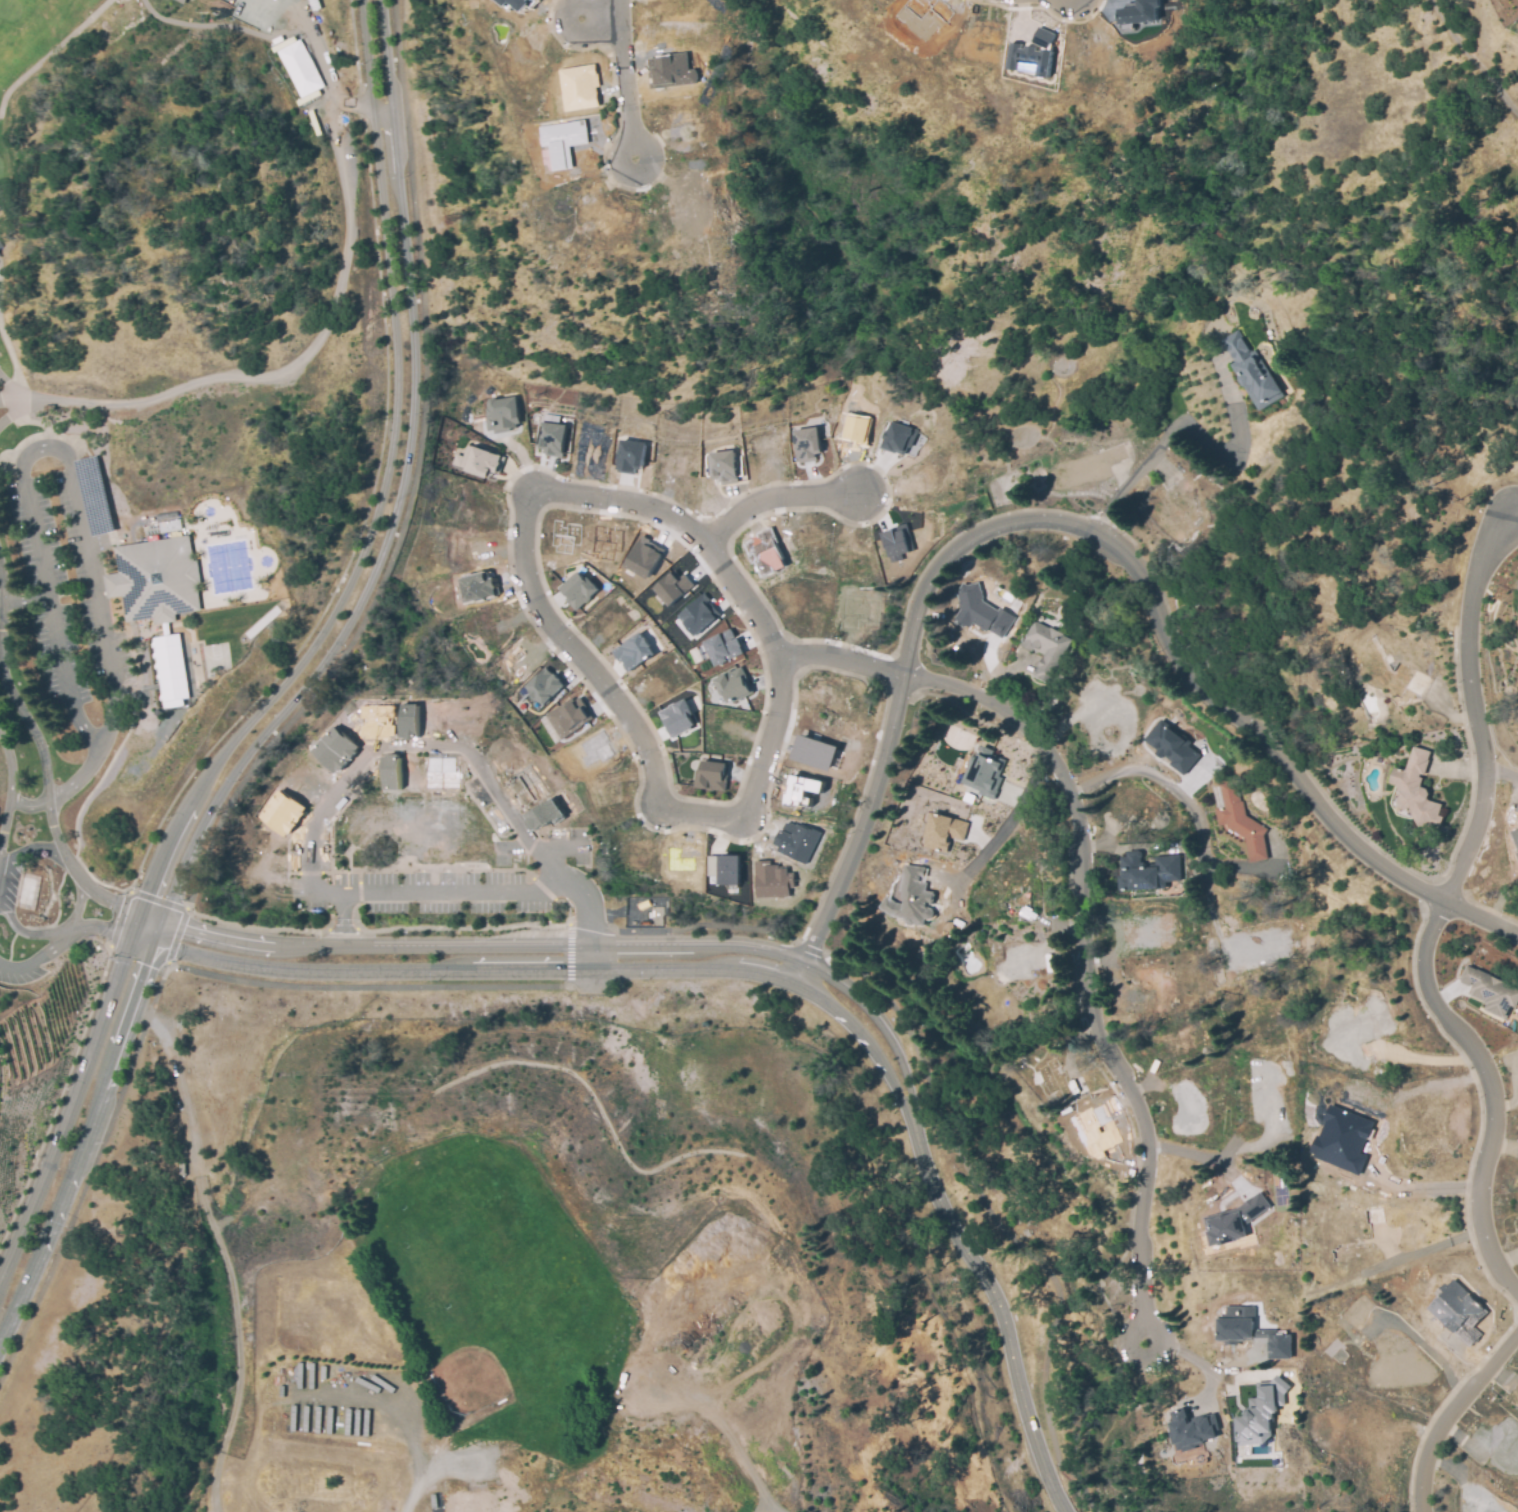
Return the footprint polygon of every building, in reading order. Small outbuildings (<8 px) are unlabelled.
[(506,6),(500,0),(534,0),(530,6),(527,3),(521,10),(510,1),(506,6)] [(1137,8),(1136,0),(1158,0),(1159,6),(1155,6),(1156,19),(1119,23),(1118,18),(1117,18),(1117,14),(1118,14),(1117,10),(1137,8)] [(1038,26),(1055,34),(1049,48),(1032,41),(1038,26)] [(276,50),(298,38),(322,84),(300,96),(276,50)] [(1020,48),(1025,49),(1025,45),(1036,47),(1036,50),(1040,51),(1041,49),(1051,50),(1048,77),(1037,75),(1038,72),(1007,68),(1011,42),(1021,43),(1020,48)] [(684,60),(686,70),(693,70),(695,74),(695,76),(696,78),(694,82),(687,83),(683,83),(655,87),(651,87),(649,73),(654,73),(653,68),(649,68),(649,66),(648,66),(647,59),(671,56),(670,55),(683,53),(684,55),(684,56),(685,57),(685,58),(685,59),(685,60),(684,60)] [(559,69),(564,111),(599,107),(595,65),(559,69)] [(571,166),(546,170),(539,127),(583,120),(587,142),(568,145),(571,166)] [(1260,412),(1230,365),(1236,362),(1223,341),(1239,331),(1252,351),(1254,350),(1284,396),(1260,412)] [(516,396),(521,423),(508,425),(508,430),(494,433),(493,429),(486,430),(484,416),(490,415),(489,409),(490,409),(489,403),(491,399),(496,398),(498,400),(516,396)] [(867,443),(869,418),(847,415),(844,441),(867,443)] [(916,428),(911,447),(908,446),(906,454),(898,452),(897,453),(882,449),(889,421),(916,428)] [(566,425),(563,454),(556,453),(556,455),(545,454),(546,449),(540,448),(542,422),(566,425)] [(817,459),(799,462),(794,431),(818,427),(822,453),(816,454),(817,459)] [(646,443),(642,470),(634,469),(633,473),(617,472),(621,440),(646,443)] [(467,445),(474,447),(474,446),(500,455),(496,467),(499,468),(497,474),(494,473),(492,479),(466,470),(467,469),(452,463),(455,454),(463,457),(467,445)] [(738,482),(720,484),(719,478),(713,479),(710,454),(734,450),(738,482)] [(180,518),(181,529),(158,533),(156,522),(180,518)] [(560,526),(565,527),(566,523),(579,525),(576,544),(570,543),(569,548),(569,553),(553,550),(553,545),(549,544),(552,525),(553,520),(561,521),(560,526)] [(910,552),(901,555),(902,560),(891,562),(887,547),(884,548),(880,534),(904,528),(910,552)] [(777,542),(783,558),(772,563),(776,572),(765,577),(758,561),(755,562),(751,554),(747,544),(754,541),(756,544),(761,541),(758,534),(771,529),(777,542)] [(111,544),(191,533),(201,612),(131,626),(129,626),(111,544)] [(664,549),(650,578),(626,567),(641,535),(648,539),(647,541),(664,549)] [(674,571),(680,577),(684,574),(694,585),(690,589),(670,606),(655,588),(674,571)] [(578,572),(585,579),(587,577),(599,589),(599,590),(585,603),(585,602),(577,609),(576,610),(566,599),(567,598),(558,587),(573,573),(575,575),(578,572)] [(484,574),(486,581),(492,580),(494,588),(493,588),(495,595),(486,598),(486,599),(479,601),(479,599),(467,602),(461,580),(484,574)] [(1003,638),(1014,617),(976,599),(981,589),(968,583),(950,619),(969,629),(972,623),(1003,638)] [(720,615),(696,637),(678,616),(702,594),(703,593),(709,599),(707,601),(720,615)] [(1014,597),(1022,602),(1016,612),(1008,607),(1014,597)] [(1053,683),(1044,679),(1043,680),(1036,676),(1047,655),(1036,649),(1035,651),(1023,646),(1027,639),(1029,639),(1038,621),(1053,629),(1054,627),(1067,633),(1066,635),(1074,640),(1053,683)] [(731,629),(735,639),(737,638),(745,653),(717,667),(705,642),(731,629)] [(152,636),(178,632),(189,695),(163,700),(152,636)] [(655,655),(629,672),(621,660),(619,662),(612,651),(640,632),(647,643),(655,655)] [(731,704),(726,694),(723,696),(714,681),(740,666),(754,691),(731,704)] [(555,674),(566,685),(556,695),(546,705),(539,698),(538,699),(530,692),(531,691),(527,687),(538,676),(545,684),(555,674)] [(571,698),(578,710),(582,707),(589,718),(585,721),(587,723),(561,739),(545,715),(571,698)] [(686,699),(690,708),(693,714),(690,716),(695,725),(673,736),(670,737),(659,712),(658,712),(667,707),(668,705),(669,705),(673,703),(676,704),(686,699)] [(418,704),(400,704),(400,739),(417,739),(418,704)] [(394,737),(393,705),(359,706),(360,738),(394,737)] [(1185,744),(1200,755),(1185,775),(1172,765),(1174,761),(1166,755),(1164,758),(1158,754),(1160,750),(1146,740),(1161,720),(1177,732),(1176,733),(1187,741),(1185,744)] [(354,748),(336,769),(329,763),(327,765),(312,752),(334,727),(349,740),(348,742),(354,748)] [(802,735),(841,748),(833,772),(794,759),(802,735)] [(992,754),(1005,760),(1000,772),(997,771),(987,794),(961,783),(972,756),(977,758),(982,746),(993,751),(992,754)] [(1414,747),(1431,753),(1428,761),(1429,761),(1424,776),(1421,775),(1420,777),(1423,778),(1421,787),(1426,788),(1429,794),(1429,798),(1429,801),(1443,805),(1440,816),(1444,818),(1441,827),(1430,824),(1419,827),(1411,812),(1401,809),(1398,802),(1401,792),(1397,784),(1392,783),(1394,768),(1405,771),(1414,747)] [(399,787),(382,787),(382,766),(386,766),(386,758),(399,758),(399,787)] [(453,758),(453,767),(456,767),(456,787),(423,787),(423,767),(426,767),(426,758),(453,758)] [(728,764),(727,775),(725,791),(696,788),(698,771),(702,772),(703,761),(728,764)] [(792,796),(794,786),(793,785),(795,776),(810,779),(826,783),(824,793),(824,794),(809,791),(808,803),(804,803),(804,806),(789,805),(790,801),(790,796),(792,796)] [(1219,785),(1236,781),(1241,803),(1242,803),(1246,817),(1267,830),(1264,836),(1269,860),(1252,863),(1246,841),(1225,830),(1224,825),(1220,827),(1216,808),(1223,807),(1219,785)] [(533,833),(563,816),(553,798),(523,815),(533,833)] [(968,823),(963,841),(952,838),(948,853),(923,846),(933,813),(957,820),(968,823)] [(615,814),(619,820),(612,824),(608,818),(615,814)] [(790,823),(795,825),(796,823),(799,825),(799,824),(807,827),(807,826),(818,832),(804,861),(793,856),(786,853),(783,851),(778,849),(779,846),(772,842),(778,829),(785,832),(790,823)] [(1122,891),(1122,875),(1125,875),(1125,856),(1130,856),(1130,851),(1144,850),(1145,864),(1159,863),(1159,856),(1183,855),(1185,881),(1169,882),(1170,886),(1165,886),(1165,889),(1122,891)] [(741,856),(741,885),(722,886),(722,884),(717,884),(717,876),(708,876),(708,857),(741,856)] [(755,898),(789,897),(789,888),(794,888),(793,873),(787,873),(787,866),(770,866),(770,860),(754,861),(755,898)] [(938,863),(946,864),(944,871),(936,869),(938,863)] [(932,869),(930,881),(927,881),(925,891),(934,892),(932,904),(930,904),(930,908),(932,908),(935,911),(934,917),(930,920),(926,920),(925,926),(903,923),(907,901),(904,900),(906,892),(900,891),(904,865),(932,869)] [(1467,967),(1517,991),(1517,1004),(1516,1009),(1512,1008),(1506,1021),(1484,1010),(1486,1006),(1485,1004),(1485,1002),(1467,995),(1471,988),(1460,982),(1467,967)] [(1360,1170),(1359,1174),(1316,1157),(1317,1153),(1312,1151),(1330,1106),(1371,1122),(1358,1154),(1365,1157),(1360,1170)] [(1249,1238),(1214,1249),(1210,1235),(1205,1218),(1239,1208),(1259,1192),(1270,1206),(1245,1225),(1249,1238)] [(1427,1308),(1469,1347),(1481,1335),(1472,1326),(1487,1311),(1451,1278),(1435,1295),(1437,1298),(1427,1308)] [(1251,1306),(1252,1320),(1254,1320),(1254,1340),(1218,1341),(1218,1317),(1225,1317),(1225,1307),(1251,1306)] [(1269,1336),(1288,1335),(1288,1355),(1269,1355),(1269,1336)] [(1278,1375),(1291,1386),(1284,1393),(1271,1383),(1278,1375)] [(1270,1382),(1270,1387),(1276,1387),(1278,1414),(1272,1414),(1272,1419),(1270,1419),(1270,1432),(1260,1433),(1261,1438),(1250,1439),(1250,1442),(1238,1443),(1238,1440),(1237,1435),(1236,1422),(1236,1418),(1248,1417),(1251,1414),(1250,1410),(1257,1409),(1257,1405),(1249,1405),(1248,1398),(1257,1398),(1256,1388),(1256,1383),(1270,1382)] [(1187,1410),(1190,1424),(1196,1422),(1196,1421),(1206,1418),(1207,1420),(1210,1419),(1213,1429),(1215,1428),(1218,1440),(1196,1446),(1197,1449),(1183,1452),(1183,1450),(1178,1451),(1176,1444),(1171,1446),(1166,1426),(1176,1423),(1173,1413),(1187,1410)]
